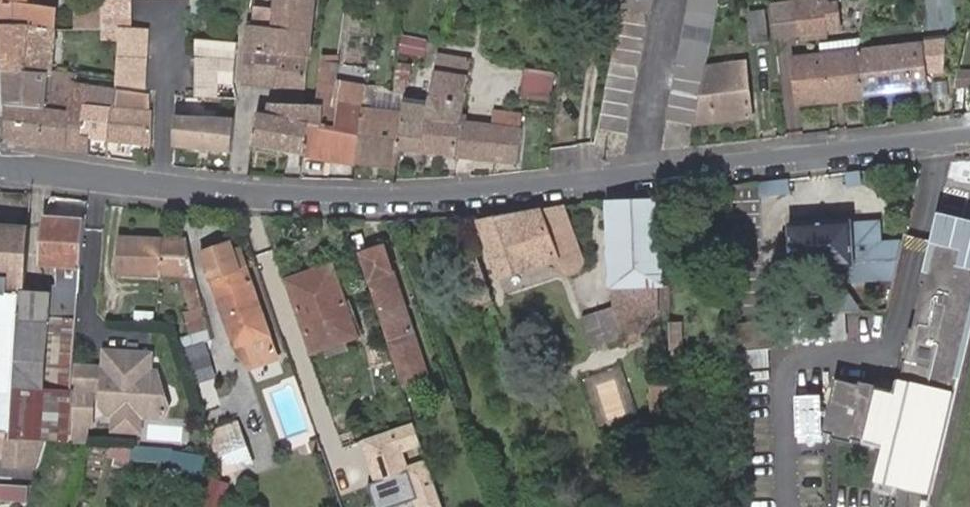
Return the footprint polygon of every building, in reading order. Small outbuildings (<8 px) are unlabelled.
[(55,35),(57,8),(43,7),(42,0),(0,0),(0,28),(0,30),(55,35)] [(103,31),(122,32),(119,78),(118,90),(147,93),(150,36),(151,34),(133,33),(134,0),(104,0),(103,31)] [(312,18),(314,0),(273,0),(272,13),(312,18)] [(599,128),(627,133),(653,0),(622,0),(599,128)] [(706,68),(714,26),(717,7),(718,0),(689,0),(667,120),(695,126),(706,68)] [(795,7),(803,6),(802,0),(782,0),(770,1),(770,10),(773,39),(797,36),(795,7)] [(797,36),(822,34),(819,9),(818,0),(802,0),(803,6),(795,7),(797,36)] [(819,9),(829,8),(828,0),(818,0),(819,9)] [(819,9),(822,34),(842,32),(839,6),(829,8),(819,9)] [(717,7),(714,26),(731,28),(735,8),(717,7)] [(270,56),(267,87),(304,91),(312,18),(272,13),(241,10),(237,52),(270,56)] [(103,33),(103,15),(79,16),(79,33),(103,33)] [(766,50),(763,17),(748,19),(751,51),(766,50)] [(52,78),(55,35),(0,30),(2,75),(4,75),(48,80),(52,81),(52,78)] [(822,34),(797,36),(798,44),(823,41),(822,34)] [(120,36),(107,35),(107,77),(119,78),(120,36)] [(425,40),(403,37),(401,53),(423,57),(425,40)] [(230,41),(194,38),(198,97),(208,98),(205,65),(227,68),(229,52),(230,41)] [(797,107),(863,100),(859,54),(861,42),(817,47),(819,59),(792,62),(797,107)] [(859,54),(863,100),(928,92),(922,47),(859,54)] [(234,83),(267,87),(270,56),(237,52),(234,83)] [(352,162),(360,85),(334,82),(336,58),(322,57),(317,107),(290,105),(287,126),(300,128),(296,154),(352,162)] [(395,79),(394,87),(406,89),(407,80),(409,80),(412,64),(397,62),(395,79)] [(695,126),(695,127),(751,120),(745,63),(706,68),(695,126)] [(455,156),(457,123),(462,66),(430,64),(426,118),(400,115),(397,152),(455,156)] [(555,77),(530,72),(526,98),(551,101),(555,77)] [(5,107),(44,112),(48,80),(4,75),(5,107)] [(44,112),(39,149),(70,153),(78,90),(78,85),(79,79),(52,78),(52,81),(48,80),(44,112)] [(397,152),(400,115),(400,112),(369,110),(371,92),(366,92),(366,85),(360,85),(352,162),(396,167),(397,152)] [(78,90),(70,153),(89,155),(91,140),(85,139),(91,92),(78,90)] [(91,140),(109,142),(115,94),(91,92),(85,139),(91,140)] [(402,92),(371,92),(369,110),(400,112),(402,92)] [(115,94),(109,142),(150,147),(153,113),(150,112),(151,99),(115,94)] [(252,148),(296,154),(300,128),(287,126),(290,105),(262,101),(260,115),(257,115),(252,148)] [(7,144),(39,149),(44,112),(5,107),(7,144)] [(229,119),(172,112),(172,148),(229,155),(229,119)] [(473,158),(516,162),(518,129),(515,129),(517,115),(503,114),(494,113),(492,127),(476,124),(473,158)] [(473,158),(476,124),(457,123),(455,156),(473,158)] [(860,172),(847,174),(848,187),(861,186),(860,172)] [(790,193),(789,180),(776,182),(777,195),(790,193)] [(658,202),(608,204),(612,289),(615,288),(647,287),(663,286),(658,202)] [(501,277),(556,260),(561,269),(569,273),(578,271),(582,261),(562,206),(540,209),(541,211),(480,224),(501,277)] [(80,270),(84,222),(41,218),(39,266),(80,270)] [(859,268),(853,220),(794,226),(800,275),(859,268)] [(936,241),(966,248),(965,253),(969,254),(969,229),(940,223),(936,241)] [(11,394),(19,297),(23,297),(28,229),(0,227),(0,393),(11,394)] [(160,239),(120,237),(119,273),(158,275),(158,272),(182,274),(190,308),(201,306),(193,275),(184,241),(160,240),(160,239)] [(937,493),(969,344),(969,254),(965,253),(966,248),(936,241),(927,287),(923,286),(921,298),(924,298),(914,344),(911,343),(903,376),(906,376),(903,393),(846,381),(834,434),(891,447),(883,481),(937,493)] [(245,372),(274,363),(243,267),(235,269),(227,245),(200,254),(230,343),(232,349),(245,372)] [(402,382),(427,373),(413,334),(411,328),(389,269),(388,269),(381,246),(357,254),(365,277),(385,336),(387,343),(402,382)] [(491,299),(475,259),(446,271),(462,311),(491,299)] [(286,281),(289,289),(333,273),(330,266),(286,281)] [(333,273),(289,289),(314,352),(356,336),(333,273)] [(647,287),(615,288),(616,309),(648,308),(647,287)] [(42,298),(30,298),(23,297),(19,297),(11,394),(8,436),(7,440),(41,442),(67,444),(68,426),(71,396),(36,394),(42,298)] [(618,341),(616,309),(586,310),(588,343),(618,341)] [(662,323),(665,354),(681,353),(677,322),(662,323)] [(779,323),(737,328),(741,356),(782,352),(779,323)] [(205,328),(177,338),(181,351),(205,343),(210,341),(205,328)] [(205,343),(181,351),(186,366),(191,364),(210,358),(205,343)] [(150,358),(104,354),(103,369),(102,376),(100,403),(100,410),(105,417),(162,421),(168,411),(156,376),(149,375),(150,358)] [(210,358),(191,364),(196,382),(216,376),(210,358)] [(73,368),(71,391),(92,393),(91,402),(100,403),(102,376),(103,369),(73,368)] [(71,396),(68,426),(82,427),(87,428),(89,428),(91,402),(92,393),(71,391),(71,396)] [(0,393),(0,436),(8,436),(11,394),(0,393)] [(206,431),(210,444),(240,433),(236,421),(206,431)] [(362,441),(384,506),(394,506),(412,501),(414,506),(444,506),(415,423),(362,441)] [(68,426),(67,444),(81,445),(82,427),(68,426)] [(240,433),(210,444),(222,472),(251,458),(240,433)] [(8,436),(0,436),(0,458),(3,458),(3,464),(34,466),(41,442),(7,440),(8,436)] [(323,446),(320,439),(313,441),(315,450),(323,446)] [(106,446),(105,459),(127,461),(129,448),(106,446)] [(187,468),(189,452),(131,447),(130,464),(187,468)] [(251,459),(222,472),(225,478),(254,465),(251,459)] [(23,486),(0,485),(0,502),(21,504),(23,486)]
